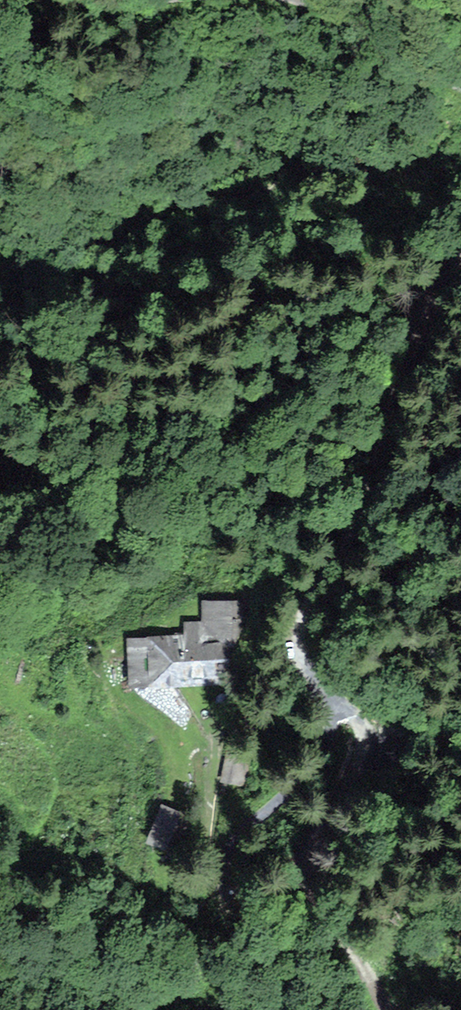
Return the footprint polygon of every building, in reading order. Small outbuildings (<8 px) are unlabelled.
[(247,658),(246,597),(197,599),(198,617),(180,618),(180,633),(125,634),(126,684),(225,682),(225,658),(247,658)] [(228,738),(219,778),(243,783),(251,743),(228,738)] [(194,815),(161,801),(145,840),(178,854),(194,815)]
